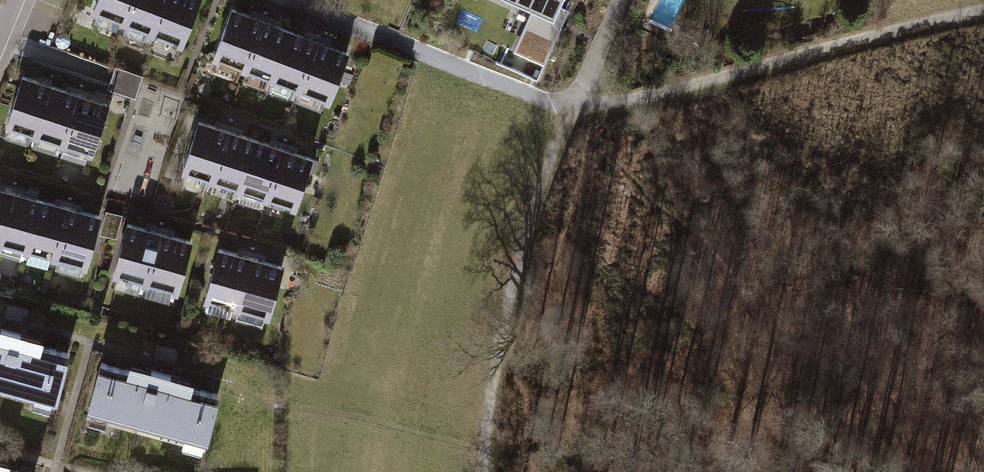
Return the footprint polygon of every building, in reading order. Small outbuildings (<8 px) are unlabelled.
[(86,21),(179,56),(200,0),(94,0),(86,21)] [(530,20),(513,58),(544,72),(576,0),(486,0),(530,20)] [(247,20),(227,13),(205,74),(325,117),(347,57),(328,50),(301,40),(274,30),(247,20)] [(136,74),(108,63),(105,70),(99,85),(128,96),(136,74)] [(38,82),(23,78),(4,137),(87,164),(107,104),(88,98),(61,90),(38,82)] [(212,124),(198,120),(179,179),(292,215),(311,156),(296,151),(265,141),(237,132),(212,124)] [(84,276),(100,215),(82,210),(53,203),(21,194),(0,188),(0,253),(84,276)] [(139,229),(126,226),(109,286),(174,304),(191,243),(173,239),(139,229)] [(230,254),(215,250),(198,310),(263,328),(280,267),(262,262),(230,254)] [(31,312),(6,305),(4,312),(29,319),(31,312)] [(50,416),(63,370),(35,362),(39,348),(0,337),(0,402),(50,416)] [(180,353),(155,346),(153,355),(178,362),(180,353)] [(120,384),(96,377),(83,423),(202,456),(215,411),(186,403),(189,391),(124,372),(120,384)]
